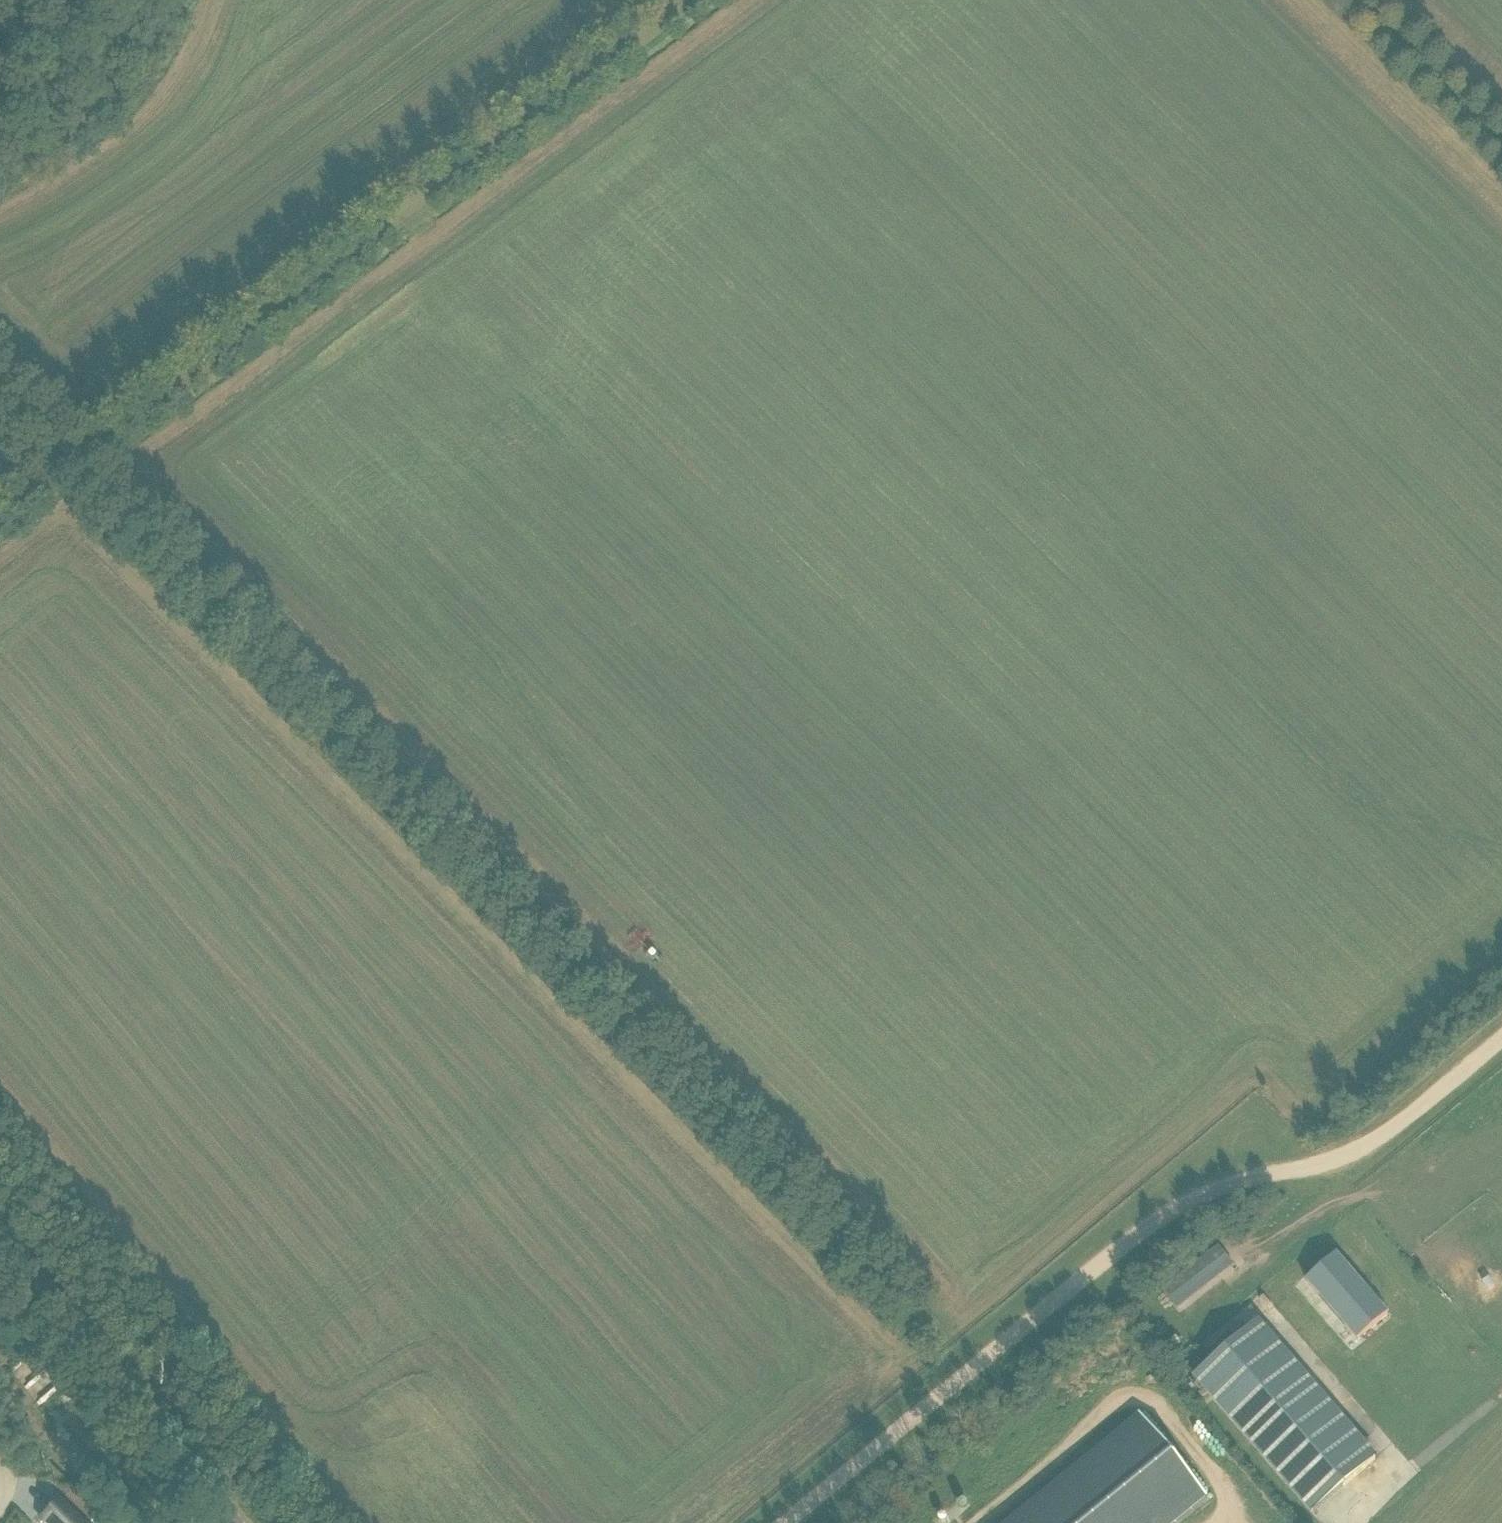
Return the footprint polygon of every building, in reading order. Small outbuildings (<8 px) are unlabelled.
[(1355,1341),(1387,1313),(1332,1252),(1300,1281),(1355,1341)] [(1310,1514),(1377,1456),(1259,1321),(1193,1378),(1310,1514)] [(14,1360),(0,1344),(2,1343),(0,1341),(0,1373),(14,1360)] [(1008,1522),(1177,1522),(1207,1499),(1139,1417),(1008,1522)] [(39,1519),(43,1522),(83,1522),(59,1499),(39,1519)]
